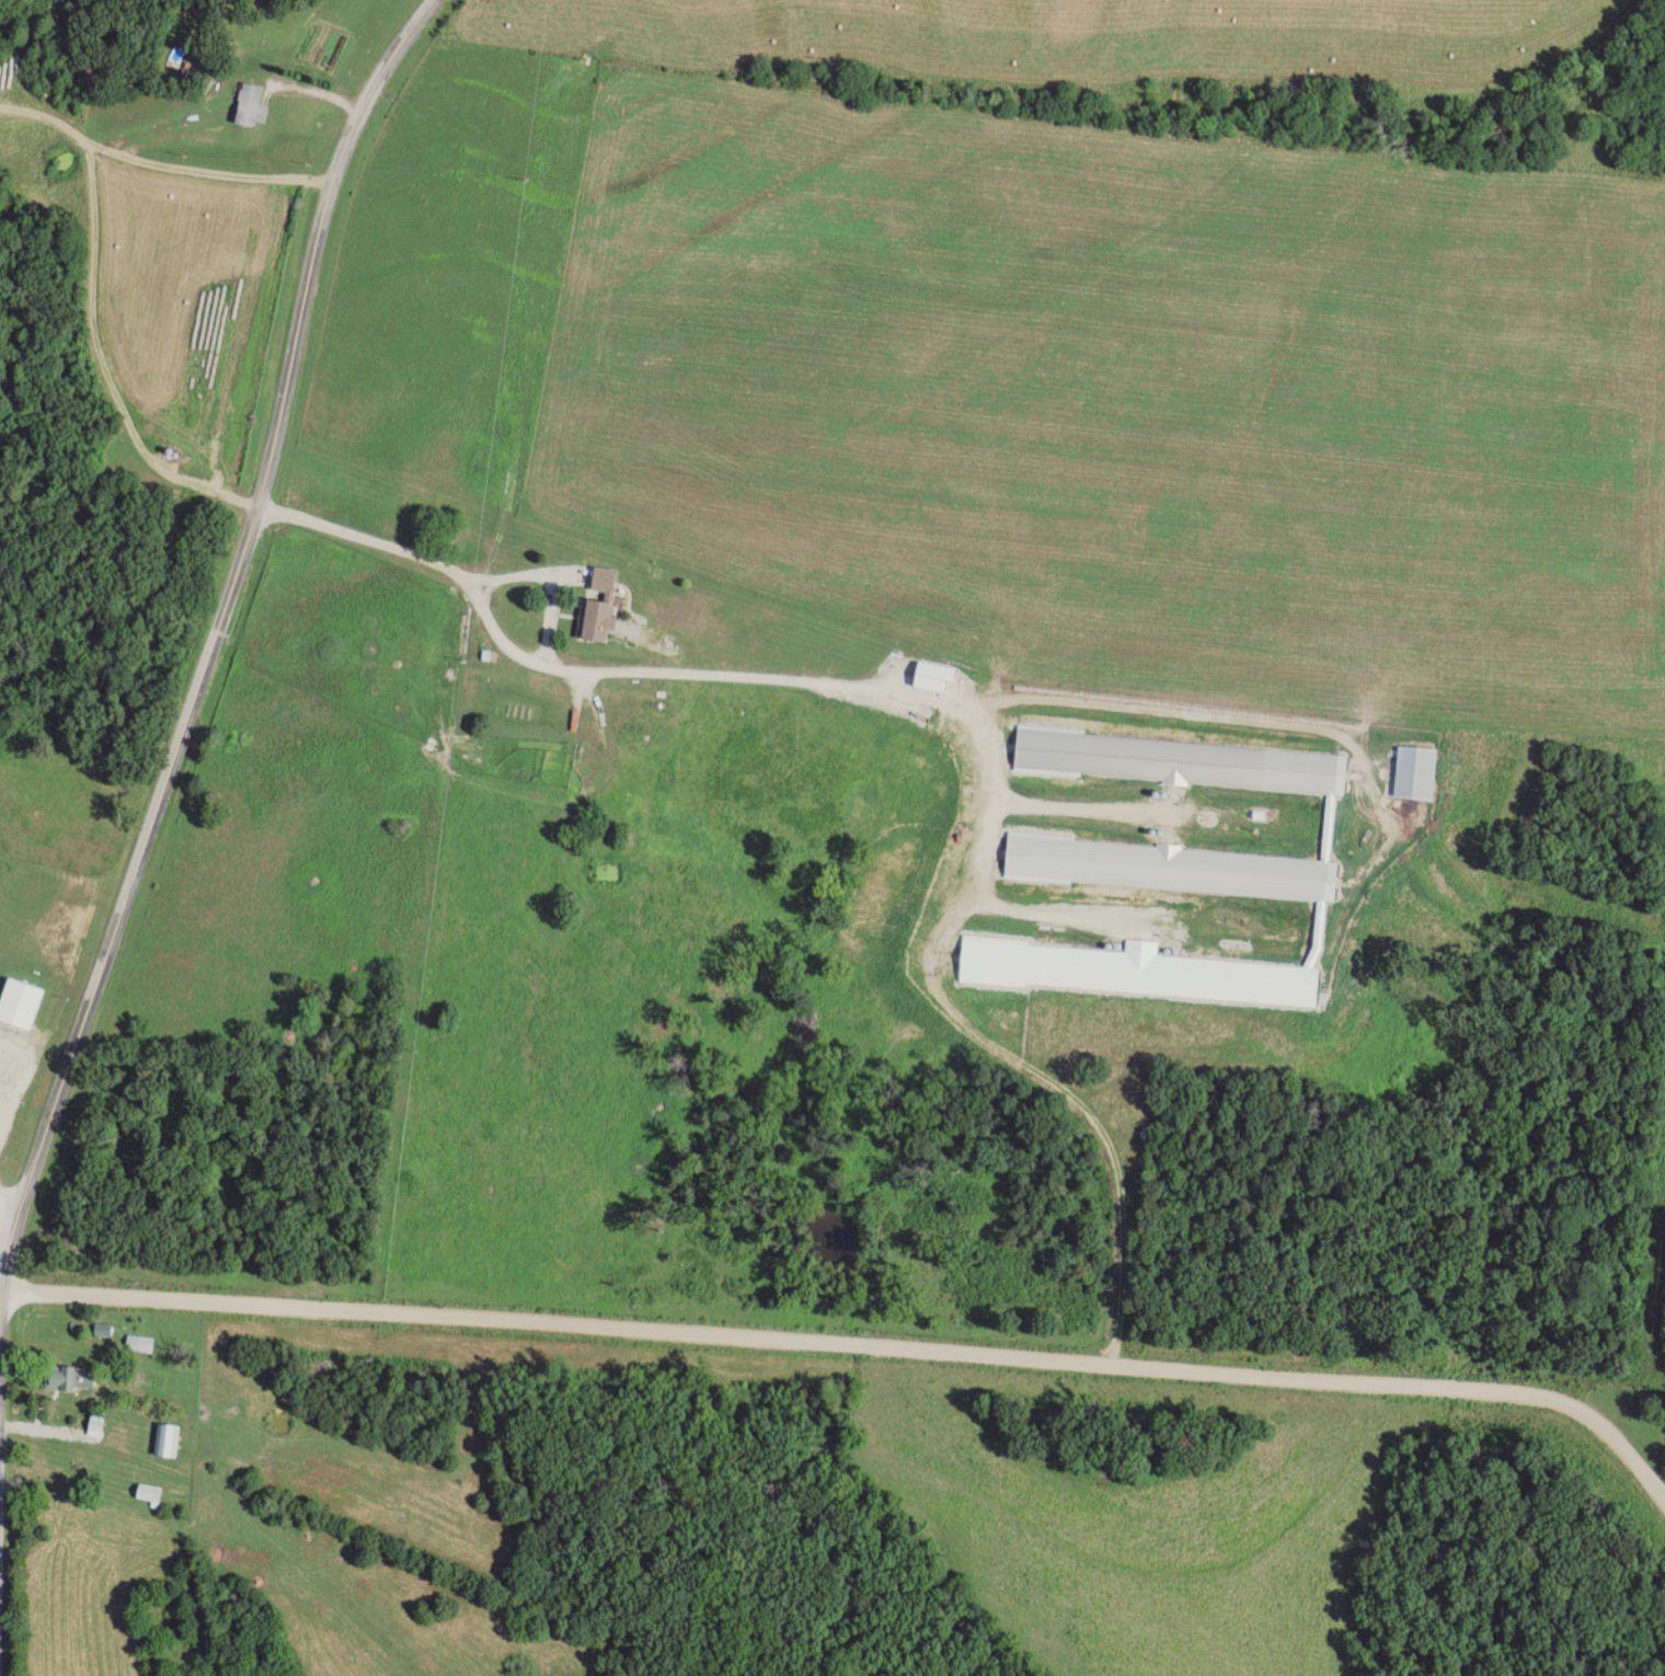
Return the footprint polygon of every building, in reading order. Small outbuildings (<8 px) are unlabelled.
[(271,107),(264,106),(267,86),(246,83),(240,123),(268,128),(271,107)] [(615,644),(623,569),(599,566),(590,641),(615,644)] [(1325,1004),(1342,753),(1021,730),(1019,770),(1330,793),(1326,860),(1185,850),(1185,847),(1012,834),(1009,875),(1322,897),(1317,965),(1162,954),(1163,939),(1130,937),(1129,949),(967,938),(964,979),(1325,1004)] [(1399,796),(1439,799),(1443,747),(1402,745),(1399,796)] [(49,989),(13,977),(0,1018),(0,1020),(36,1031),(49,989)] [(65,1391),(80,1391),(80,1366),(65,1366),(65,1391)] [(94,1432),(105,1433),(106,1411),(94,1411),(94,1432)] [(159,1455),(181,1457),(183,1424),(161,1423),(159,1455)] [(141,1500),(165,1504),(168,1488),(143,1484),(141,1500)]
